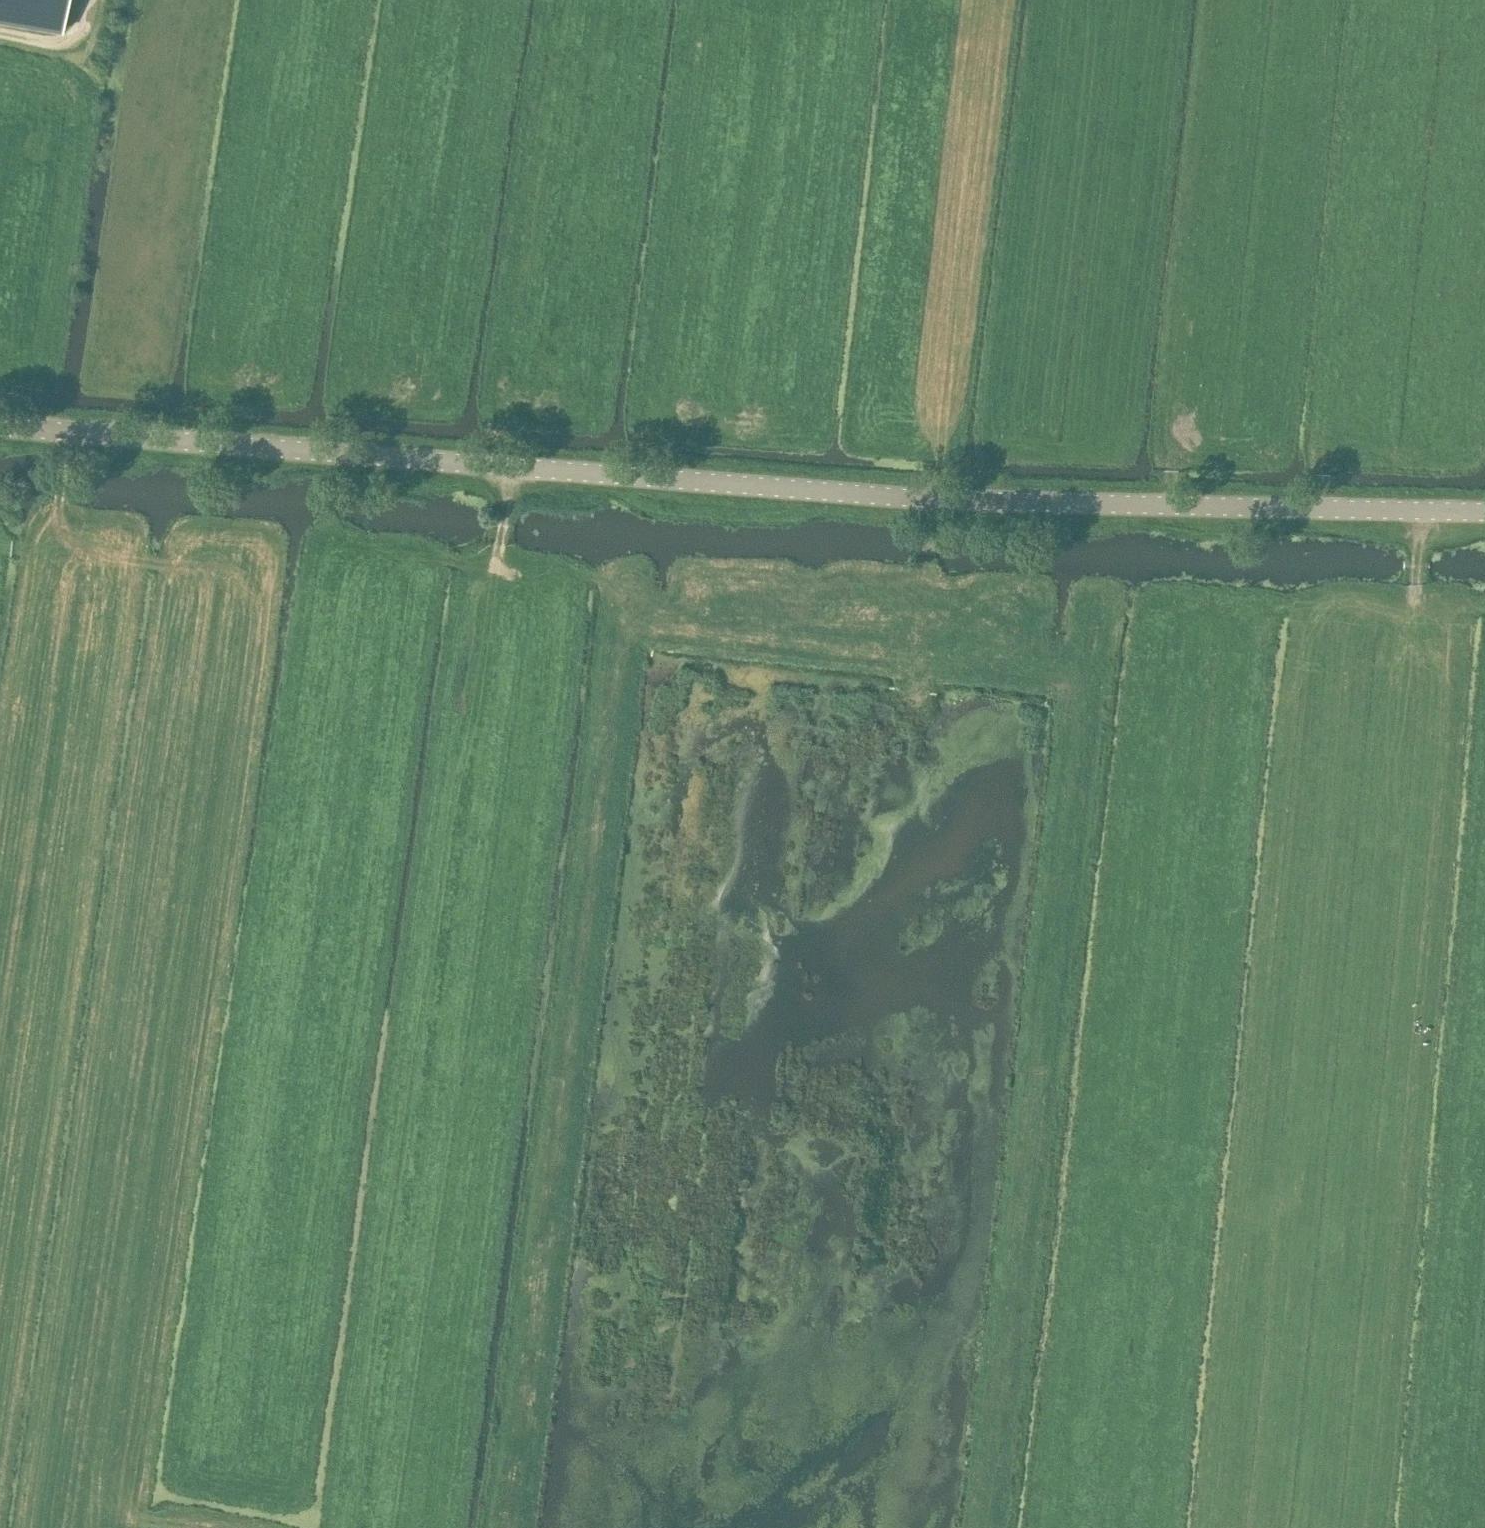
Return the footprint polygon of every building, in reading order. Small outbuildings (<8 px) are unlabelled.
[(62,30),(67,0),(0,0),(0,19),(62,30)]
